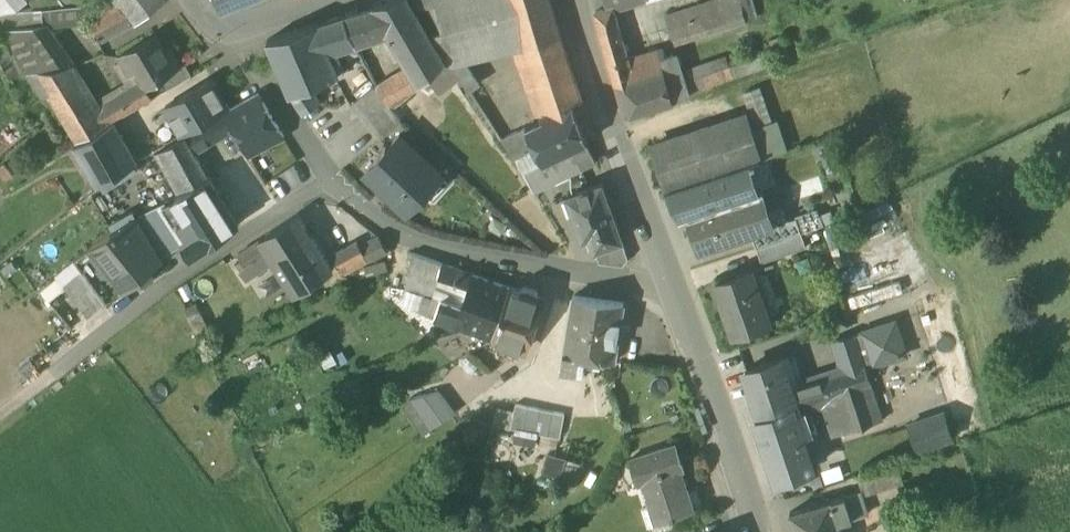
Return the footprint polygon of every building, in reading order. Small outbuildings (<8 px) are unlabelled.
[(14,13),(16,10),(8,0),(0,0),(0,14),(14,13)] [(16,10),(28,1),(27,0),(8,0),(16,10)] [(65,8),(100,4),(97,0),(58,0),(65,8)] [(115,3),(118,6),(131,23),(163,0),(119,0),(115,3)] [(221,10),(244,0),(217,0),(221,10)] [(399,53),(428,33),(409,0),(392,0),(371,7),(386,31),(399,53)] [(451,66),(464,58),(471,69),(521,53),(519,46),(506,0),(411,0),(441,51),(447,60),(451,66)] [(519,46),(560,34),(550,0),(506,0),(519,46)] [(611,10),(613,9),(637,0),(607,0),(611,10)] [(702,18),(703,17),(721,12),(718,0),(714,0),(698,5),(702,18)] [(667,15),(671,27),(702,18),(698,5),(667,15)] [(92,20),(102,39),(131,23),(118,6),(92,20)] [(371,7),(356,12),(369,36),(386,31),(371,7)] [(596,15),(599,28),(618,27),(613,9),(611,10),(596,15)] [(44,25),(42,10),(14,13),(0,14),(0,30),(44,25)] [(343,16),(354,42),(362,39),(369,36),(356,12),(344,16),(343,16)] [(316,25),(327,51),(333,49),(354,42),(343,16),(344,16),(343,16),(316,25)] [(707,31),(703,17),(702,18),(671,27),(674,36),(676,35),(677,40),(707,31)] [(26,73),(73,64),(44,25),(0,30),(0,31),(3,38),(11,53),(0,58),(0,61),(10,76),(22,74),(26,73)] [(338,75),(327,51),(316,25),(266,42),(289,96),(290,96),(309,87),(309,88),(338,75)] [(599,28),(615,82),(634,77),(629,56),(620,27),(618,27),(599,28)] [(419,84),(427,77),(438,68),(445,62),(428,33),(399,53),(407,67),(419,84)] [(98,106),(108,123),(151,98),(145,87),(160,77),(180,66),(180,65),(169,47),(164,51),(154,34),(117,56),(129,76),(134,73),(139,82),(98,106)] [(581,97),(560,34),(519,46),(521,53),(526,52),(546,109),(581,97)] [(11,53),(3,38),(0,39),(0,58),(11,53)] [(664,69),(660,56),(658,49),(658,48),(629,56),(634,77),(664,69)] [(343,73),(333,49),(327,51),(338,75),(343,73)] [(758,49),(727,60),(733,77),(764,67),(758,49)] [(480,83),(471,69),(464,58),(451,66),(455,72),(460,80),(468,91),(480,83)] [(445,62),(438,68),(446,78),(455,72),(451,66),(447,60),(445,62)] [(727,60),(685,74),(686,80),(703,74),(706,85),(685,93),(685,95),(734,79),(733,77),(727,60)] [(160,77),(168,90),(191,76),(183,63),(180,65),(180,66),(160,77)] [(98,106),(73,64),(26,73),(42,99),(49,94),(77,141),(108,123),(98,106)] [(685,95),(685,93),(686,80),(685,74),(683,64),(664,69),(673,100),(685,95)] [(407,67),(394,75),(406,95),(419,84),(407,67)] [(460,80),(455,72),(446,78),(438,68),(427,77),(440,95),(460,80)] [(615,82),(624,114),(673,100),(664,69),(634,77),(615,82)] [(703,74),(686,80),(685,93),(706,85),(703,74)] [(376,86),(391,109),(406,95),(394,75),(376,86)] [(164,108),(181,136),(227,110),(210,81),(164,108)] [(351,105),(380,140),(400,123),(391,109),(376,86),(375,85),(351,105)] [(742,93),(757,132),(773,126),(759,86),(742,93)] [(290,96),(302,116),(319,104),(309,88),(309,87),(290,96)] [(258,94),(225,114),(233,129),(249,156),(283,136),(258,94)] [(536,149),(543,163),(569,150),(582,144),(586,142),(578,118),(587,115),(581,97),(546,109),(550,121),(546,122),(543,118),(526,126),(536,149)] [(208,144),(233,129),(225,114),(215,119),(199,128),(208,144)] [(651,146),(666,189),(674,186),(746,162),(762,157),(747,114),(651,146)] [(73,147),(97,186),(137,163),(113,123),(73,147)] [(499,138),(514,160),(536,149),(526,126),(499,138)] [(199,128),(182,138),(191,154),(208,144),(199,128)] [(388,197),(406,213),(441,176),(398,136),(386,150),(385,148),(375,159),(376,160),(364,173),(378,186),(376,188),(387,198),(388,197)] [(206,178),(191,154),(182,138),(155,154),(178,194),(206,178)] [(582,144),(569,150),(575,161),(540,179),(545,186),(595,160),(586,142),(582,144)] [(534,167),(540,179),(575,161),(569,150),(543,163),(534,167)] [(255,159),(219,171),(228,199),(264,187),(255,159)] [(686,207),(688,214),(756,192),(746,162),(674,186),(679,205),(686,207)] [(533,192),(545,186),(540,179),(534,167),(523,173),(533,192)] [(166,202),(189,237),(198,251),(238,225),(208,177),(206,178),(178,194),(165,201),(166,202)] [(588,236),(593,249),(620,239),(621,239),(601,183),(566,196),(582,238),(588,236)] [(688,214),(699,249),(719,243),(717,237),(734,231),(736,237),(751,232),(773,225),(772,222),(769,223),(759,194),(762,193),(761,190),(756,192),(688,214)] [(772,222),(762,193),(759,194),(769,223),(772,222)] [(166,202),(135,217),(155,250),(159,257),(182,242),(182,241),(189,237),(166,202)] [(812,208),(778,220),(784,237),(802,230),(818,225),(812,208)] [(151,272),(147,267),(141,260),(155,250),(135,217),(134,216),(112,229),(91,245),(124,286),(136,276),(140,281),(145,282),(151,278),(151,272)] [(259,240),(259,241),(267,254),(274,264),(294,296),(313,284),(320,280),(332,272),(297,216),(259,240)] [(756,246),(784,237),(778,220),(772,222),(773,225),(751,232),(756,246)] [(806,244),(802,230),(784,237),(756,246),(761,260),(806,244)] [(719,243),(736,237),(734,231),(717,237),(719,243)] [(191,256),(198,251),(189,237),(182,241),(182,242),(191,256)] [(332,260),(341,276),(366,262),(367,263),(387,253),(379,237),(359,247),(358,246),(332,260)] [(598,262),(622,265),(627,258),(620,239),(593,249),(598,262)] [(248,248),(256,261),(267,254),(259,241),(248,248)] [(106,300),(124,286),(91,245),(55,274),(57,276),(64,286),(65,285),(88,313),(106,299),(106,300)] [(239,254),(244,262),(247,267),(252,263),(256,261),(248,248),(239,254)] [(159,257),(155,250),(141,260),(147,267),(159,257)] [(274,264),(267,254),(256,261),(252,263),(258,273),(274,264)] [(365,275),(387,269),(384,259),(363,265),(365,275)] [(241,271),(247,267),(244,262),(238,265),(241,271)] [(258,273),(252,263),(247,267),(241,271),(248,280),(258,273)] [(875,264),(845,272),(854,301),(897,289),(894,281),(881,285),(875,264)] [(443,280),(467,288),(472,274),(447,266),(443,280)] [(714,284),(732,335),(768,322),(750,271),(714,284)] [(332,272),(320,280),(313,284),(316,289),(322,285),(323,286),(336,278),(332,272)] [(467,288),(461,307),(454,326),(492,339),(510,287),(472,274),(467,288)] [(48,299),(64,286),(57,276),(40,290),(48,299)] [(520,291),(510,287),(492,339),(496,340),(498,351),(512,356),(520,348),(524,350),(541,299),(537,297),(537,292),(523,287),(520,291)] [(585,355),(614,360),(623,305),(574,296),(564,352),(585,355)] [(435,319),(454,326),(461,307),(441,300),(435,319)] [(858,341),(863,356),(866,365),(905,353),(895,320),(856,333),(858,341)] [(833,340),(836,348),(858,341),(856,333),(833,340)] [(836,348),(841,364),(863,356),(858,341),(836,348)] [(561,369),(582,373),(585,355),(564,352),(561,369)] [(806,402),(842,390),(871,380),(866,365),(863,356),(841,364),(843,371),(801,384),(806,402)] [(745,370),(761,418),(792,407),(806,402),(801,384),(791,387),(781,357),(745,370)] [(842,390),(845,399),(854,427),(883,418),(871,380),(842,390)] [(792,407),(802,435),(819,429),(812,409),(825,405),(845,399),(842,390),(806,402),(792,407)] [(411,399),(431,429),(454,413),(437,391),(437,392),(411,399)] [(835,433),(854,427),(845,399),(825,405),(834,432),(835,433)] [(507,427),(556,435),(560,411),(511,403),(507,427)] [(761,429),(768,451),(772,450),(803,439),(802,435),(792,407),(761,418),(763,424),(761,429)] [(909,423),(918,448),(951,436),(943,411),(909,423)] [(772,450),(782,476),(812,466),(803,439),(772,450)] [(646,478),(661,521),(675,517),(674,514),(697,507),(690,488),(683,490),(675,469),(684,466),(676,443),(629,459),(637,481),(646,478)] [(777,478),(782,476),(772,450),(768,451),(777,478)] [(577,478),(582,459),(547,451),(542,470),(577,478)] [(856,493),(857,494),(903,479),(897,461),(846,477),(852,494),(856,493)] [(852,494),(843,497),(849,518),(863,513),(857,494),(856,493),(852,494)] [(836,522),(849,518),(843,497),(829,501),(836,522)] [(836,522),(829,501),(829,500),(789,512),(796,531),(839,531),(836,522)] [(918,531),(942,531),(938,520),(917,526),(918,531)]
